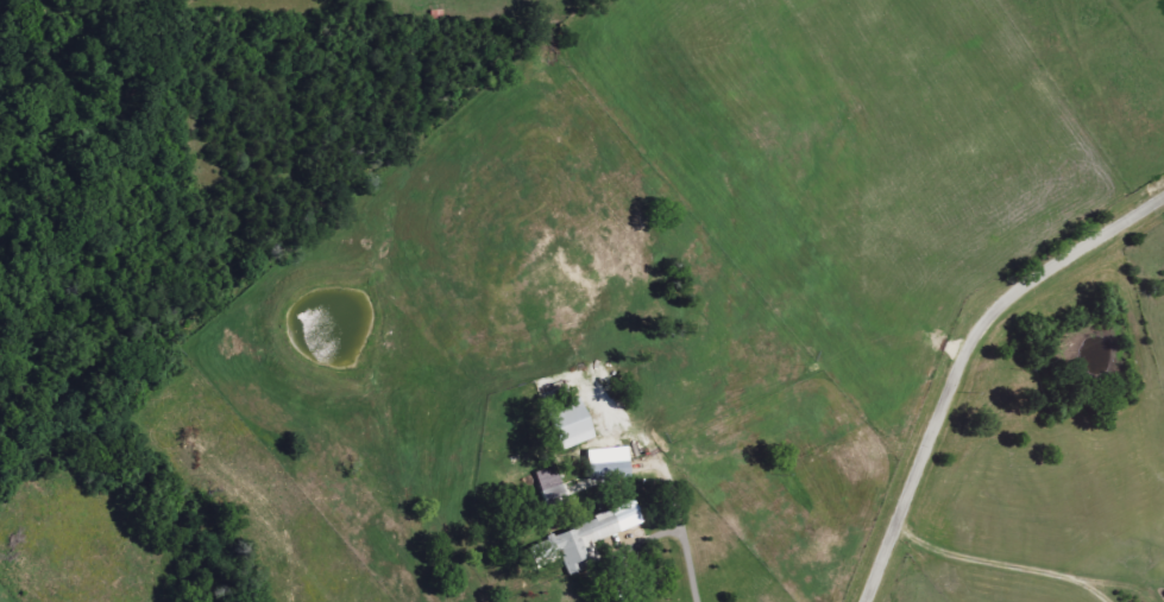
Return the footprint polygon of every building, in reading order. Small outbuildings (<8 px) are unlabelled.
[(550,450),(586,442),(576,399),(540,407),(550,450)] [(581,450),(582,480),(624,479),(623,448),(581,450)]
